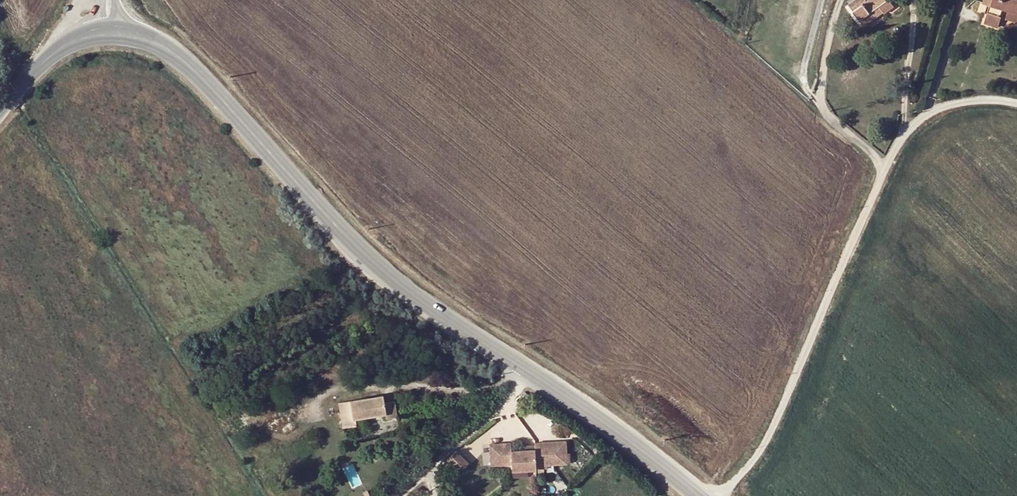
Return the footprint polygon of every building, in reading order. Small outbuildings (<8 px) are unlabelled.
[(882,13),(883,15),(893,7),(888,0),(869,0),(866,2),(865,0),(856,0),(848,6),(863,27),(874,19),(870,14),(878,8),(882,13)] [(1016,0),(984,0),(983,4),(989,6),(994,8),(992,14),(987,12),(983,23),(998,28),(1000,22),(998,22),(1002,10),(1008,12),(1016,15),(1016,0)] [(874,19),(882,13),(878,8),(870,14),(874,19)] [(1008,12),(1006,20),(1016,23),(1016,15),(1008,12)] [(338,403),(342,429),(356,426),(356,420),(386,415),(386,419),(397,417),(395,401),(385,403),(383,395),(338,403)] [(509,450),(509,442),(488,443),(489,465),(510,464),(510,470),(535,469),(534,465),(566,463),(565,441),(533,442),(533,444),(533,448),(523,448),(509,450)] [(468,464),(456,451),(446,459),(458,472),(468,464)]
